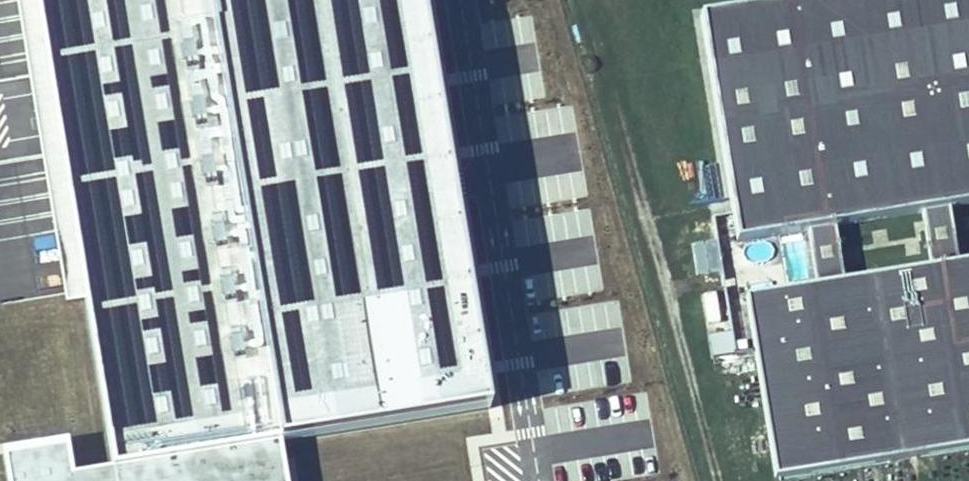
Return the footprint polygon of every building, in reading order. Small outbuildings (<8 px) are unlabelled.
[(701,11),(738,244),(809,231),(953,208),(968,205),(968,0),(769,0),(701,11)] [(809,231),(814,263),(818,287),(747,299),(779,480),(790,480),(968,450),(968,260),(962,262),(953,208),(809,231)] [(705,334),(711,356),(734,350),(729,329),(705,334)]
